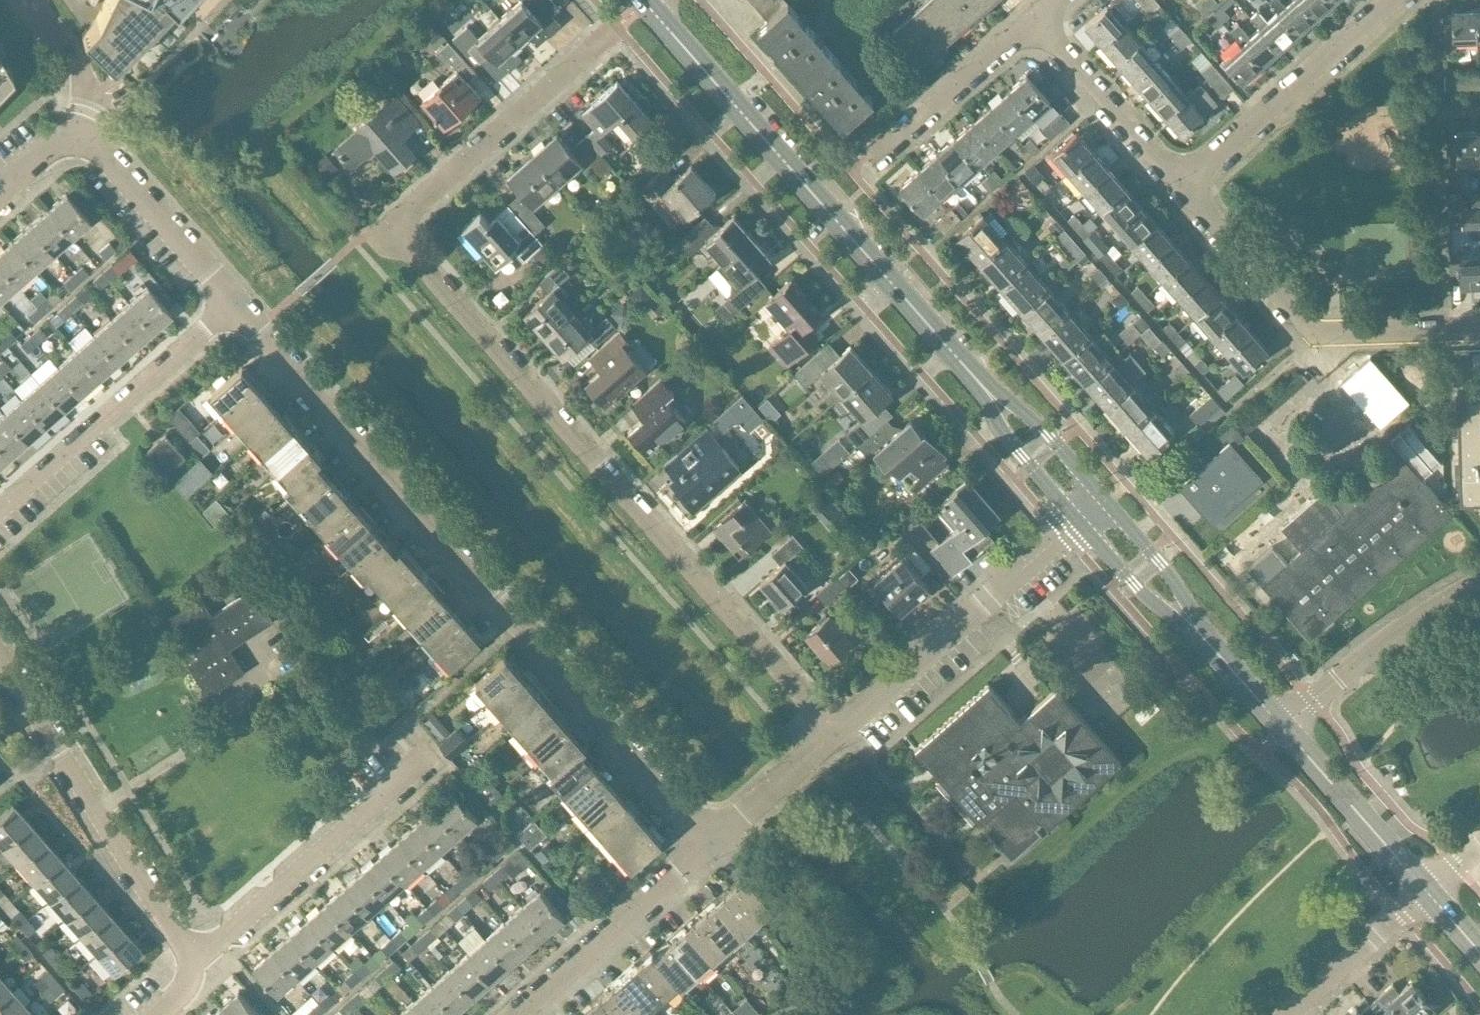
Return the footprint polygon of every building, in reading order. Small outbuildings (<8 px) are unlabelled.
[(95,18),(85,29),(81,34),(112,64),(112,63),(127,48),(131,51),(180,0),(104,0),(95,18)] [(500,17),(522,42),(529,35),(537,44),(552,32),(544,22),(560,8),(554,0),(520,0),(500,17)] [(753,2),(761,11),(773,0),(755,0),(753,2)] [(789,3),(786,0),(773,0),(761,11),(769,20),(789,3)] [(993,0),(933,0),(895,33),(922,63),(993,0)] [(1131,17),(1116,0),(1113,0),(1086,24),(1102,43),(1124,24),(1131,17)] [(1149,11),(1159,2),(1158,0),(1140,0),(1149,11)] [(1204,0),(1198,0),(1195,3),(1204,12),(1210,7),(1204,0)] [(1300,0),(1291,0),(1287,3),(1284,0),(1270,0),(1269,1),(1278,11),(1297,33),(1315,18),(1300,0)] [(1315,18),(1322,11),(1326,13),(1333,7),(1332,3),(1333,1),(1332,0),(1300,0),(1315,18)] [(832,51),(789,3),(769,20),(758,30),(801,78),(832,51)] [(1229,15),(1221,6),(1214,11),(1223,21),(1229,15)] [(1297,33),(1278,11),(1269,19),(1260,9),(1251,17),(1260,27),(1279,49),(1286,43),(1290,45),(1297,39),(1296,35),(1297,33)] [(1477,39),(1476,9),(1452,10),(1452,22),(1445,23),(1446,52),(1457,52),(1457,40),(1477,39)] [(1223,21),(1214,11),(1208,17),(1217,27),(1223,21)] [(514,48),(522,42),(500,17),(478,36),(468,25),(453,39),(469,56),(474,52),(489,70),(498,62),(507,71),(523,57),(514,48)] [(1279,49),(1260,27),(1251,35),(1239,22),(1230,29),(1242,43),(1262,65),(1279,49)] [(1118,60),(1139,41),(1124,24),(1102,43),(1118,60)] [(433,25),(424,33),(429,38),(435,39),(441,34),(433,25)] [(1176,41),(1186,33),(1180,26),(1170,35),(1176,41)] [(1181,48),(1191,39),(1186,33),(1176,41),(1181,48)] [(480,95),(467,81),(477,72),(450,41),(436,53),(445,64),(449,60),(457,69),(422,100),(445,126),(480,95)] [(1134,78),(1155,59),(1162,53),(1155,45),(1149,45),(1145,48),(1139,41),(1118,60),(1134,78)] [(1262,65),(1242,43),(1224,59),(1243,81),(1262,65)] [(874,100),(832,51),(801,78),(844,127),(874,100)] [(0,52),(0,83),(11,72),(0,52)] [(1150,97),(1172,78),(1155,59),(1134,78),(1150,97)] [(1207,78),(1217,69),(1212,63),(1202,72),(1207,78)] [(1234,88),(1217,69),(1207,78),(1224,96),(1234,88)] [(1051,100),(1027,74),(1008,91),(1032,117),(1051,100)] [(1479,88),(1479,76),(1447,77),(1447,89),(1479,88)] [(1166,115),(1187,96),(1172,78),(1150,97),(1166,115)] [(602,132),(619,117),(635,134),(651,120),(617,80),(582,111),(595,126),(585,135),(601,153),(612,144),(602,132)] [(1187,96),(1166,115),(1182,133),(1184,131),(1186,133),(1190,134),(1195,129),(1195,126),(1193,123),(1203,114),(1217,102),(1201,84),(1187,96)] [(1032,117),(1008,91),(991,106),(1014,133),(1032,117)] [(402,137),(418,122),(394,95),(355,129),(357,131),(336,150),(351,166),(371,148),(393,171),(415,152),(402,137)] [(1014,133),(991,106),(973,122),(996,148),(1014,133)] [(1050,139),(1069,122),(1060,112),(1042,129),(1050,139)] [(996,148),(973,122),(955,138),(978,164),(996,148)] [(1067,172),(1092,150),(1076,132),(1051,154),(1067,172)] [(1479,132),(1456,132),(1457,163),(1479,162),(1479,156),(1479,132)] [(557,181),(585,157),(601,175),(611,166),(585,136),(570,149),(557,133),(533,154),(557,181)] [(978,164),(955,138),(936,154),(960,181),(978,164)] [(1040,148),(1031,138),(1024,144),(1033,154),(1040,148)] [(1033,154),(1024,144),(1018,150),(1026,160),(1033,154)] [(1083,190),(1108,168),(1092,150),(1067,172),(1083,190)] [(529,206),(557,181),(533,154),(509,176),(522,191),(508,203),(534,233),(545,224),(529,206)] [(960,181),(936,154),(919,170),(942,197),(960,181)] [(1052,186),(1043,176),(1044,175),(1034,164),(1025,172),(1044,193),(1052,186)] [(685,218),(715,192),(691,166),(675,180),(664,168),(640,188),(652,201),(662,193),(685,218)] [(1099,208),(1124,186),(1108,168),(1083,190),(1099,208)] [(942,197),(919,170),(900,186),(924,213),(942,197)] [(1004,180),(995,170),(988,176),(997,186),(1004,180)] [(997,186),(988,176),(982,182),(991,192),(997,186)] [(1060,195),(1052,186),(1044,193),(1052,202),(1060,195)] [(1115,226),(1140,204),(1124,186),(1099,208),(1115,226)] [(1472,193),(1472,205),(1479,204),(1479,192),(1472,193)] [(89,220),(65,193),(46,209),(70,236),(89,220)] [(959,202),(952,208),(961,218),(968,212),(959,202)] [(481,211),(463,228),(496,266),(514,250),(523,261),(533,253),(539,260),(548,252),(542,245),(543,243),(534,233),(508,203),(489,220),(481,211)] [(1131,244),(1156,222),(1140,204),(1115,226),(1131,244)] [(1449,209),(1450,226),(1479,225),(1479,207),(1449,209)] [(944,233),(961,218),(952,208),(935,223),(944,233)] [(70,236),(46,209),(28,225),(52,252),(70,236)] [(1004,239),(1001,236),(1006,232),(1006,228),(992,213),(988,212),(984,216),(983,215),(957,237),(979,262),(1004,239)] [(1083,222),(1075,212),(1067,219),(1076,229),(1083,222)] [(725,260),(753,236),(734,215),(722,225),(714,225),(706,216),(665,252),(672,260),(685,249),(690,255),(699,247),(709,258),(717,251),(725,260)] [(1064,228),(1055,218),(1048,225),(1056,235),(1064,228)] [(1092,231),(1083,222),(1076,229),(1084,238),(1092,231)] [(1147,262),(1172,240),(1156,222),(1131,244),(1147,262)] [(52,252),(28,225),(11,241),(34,268),(52,252)] [(725,260),(717,267),(726,277),(736,288),(727,296),(738,310),(767,285),(759,277),(759,268),(772,257),(753,236),(725,260)] [(1025,263),(1004,239),(979,262),(1000,286),(1025,263)] [(1163,280),(1188,258),(1172,240),(1147,262),(1163,280)] [(11,241),(0,250),(0,265),(16,283),(34,268),(11,241)] [(1085,252),(1076,242),(1069,249),(1077,259),(1085,252)] [(104,259),(114,250),(108,243),(98,252),(104,259)] [(1115,258),(1107,248),(1099,255),(1107,265),(1115,258)] [(1460,254),(1461,285),(1479,284),(1479,254),(1460,254)] [(1124,267),(1115,258),(1107,265),(1116,274),(1124,267)] [(1179,298),(1204,276),(1188,258),(1163,280),(1179,298)] [(562,299),(568,294),(559,283),(569,274),(560,263),(539,282),(548,292),(524,313),(543,335),(571,310),(562,299)] [(1046,286),(1025,263),(1000,286),(1021,309),(1046,286)] [(108,280),(117,272),(111,264),(101,273),(108,280)] [(0,265),(0,298),(16,283),(0,265)] [(651,266),(643,273),(649,281),(655,276),(655,271),(651,266)] [(78,282),(88,274),(81,267),(72,275),(78,282)] [(1107,276),(1098,267),(1090,274),(1099,283),(1107,276)] [(98,289),(108,280),(101,273),(92,281),(98,289)] [(68,291),(78,282),(72,275),(62,283),(68,291)] [(1195,316),(1220,294),(1204,276),(1179,298),(1195,316)] [(803,328),(821,313),(791,280),(767,301),(791,327),(775,341),(792,360),(814,341),(803,328)] [(1147,294),(1139,284),(1131,291),(1139,301),(1147,294)] [(170,313),(146,286),(128,302),(151,329),(170,313)] [(1068,311),(1046,286),(1021,309),(1042,334),(1068,311)] [(1128,300),(1119,291),(1112,298),(1120,307),(1128,300)] [(1156,303),(1147,294),(1139,301),(1148,310),(1156,303)] [(1211,333),(1235,312),(1220,294),(1195,316),(1211,333)] [(73,312),(83,303),(76,295),(66,304),(73,312)] [(656,296),(650,302),(660,313),(666,307),(656,296)] [(42,314),(51,306),(45,299),(36,307),(42,314)] [(151,329),(128,302),(110,318),(133,345),(151,329)] [(63,320),(73,312),(66,304),(56,312),(63,320)] [(32,323),(42,314),(36,307),(26,315),(32,323)] [(595,346),(616,327),(607,316),(596,326),(587,315),(581,321),(571,310),(543,335),(562,356),(586,335),(595,346)] [(1089,335),(1068,311),(1042,334),(1063,358),(1089,335)] [(1227,352),(1252,330),(1235,312),(1211,333),(1227,352)] [(1149,324),(1140,315),(1133,321),(1141,331),(1149,324)] [(133,345),(110,318),(92,334),(115,361),(133,345)] [(1179,330),(1171,320),(1163,327),(1171,337),(1179,330)] [(36,344),(46,335),(39,328),(30,336),(36,344)] [(646,369),(627,348),(632,344),(619,329),(588,356),(601,370),(586,384),(605,405),(646,369)] [(16,337),(9,330),(0,338),(0,339),(6,346),(16,337)] [(1195,348),(1179,330),(1171,337),(1187,354),(1195,348)] [(1243,370),(1268,348),(1252,330),(1227,352),(1243,370)] [(115,361),(92,334),(74,350),(97,377),(115,361)] [(1110,359),(1089,335),(1063,358),(1084,381),(1110,359)] [(27,352),(36,344),(30,336),(20,344),(27,352)] [(1170,348),(1162,339),(1154,345),(1162,355),(1170,348)] [(842,395),(871,370),(851,347),(835,360),(824,347),(794,374),(805,386),(822,372),(842,395)] [(1211,366),(1195,348),(1187,354),(1203,373),(1211,366)] [(97,377),(74,350),(56,366),(79,393),(97,377)] [(1131,383),(1146,370),(1130,352),(1124,357),(1119,351),(1110,359),(1084,381),(1106,406),(1131,383)] [(1370,357),(1341,383),(1379,427),(1409,401),(1370,357)] [(10,367),(3,359),(0,362),(0,375),(1,375),(10,367)] [(1191,372),(1183,363),(1175,370),(1184,379),(1191,372)] [(79,393),(56,366),(38,382),(61,408),(79,393)] [(225,410),(256,382),(242,367),(211,394),(225,410)] [(887,419),(877,407),(892,393),(871,370),(842,395),(862,418),(846,432),(857,445),(887,419)] [(1226,399),(1244,383),(1236,374),(1218,389),(1226,399)] [(685,420),(666,399),(673,393),(661,378),(631,404),(642,418),(627,431),(647,453),(685,420)] [(61,408),(38,382),(20,397),(43,424),(61,408)] [(238,425),(269,398),(256,382),(225,410),(238,425)] [(1153,407),(1131,383),(1106,406),(1127,430),(1153,407)] [(1460,500),(1479,499),(1479,390),(1475,390),(1475,391),(1457,392),(1460,500)] [(1211,395),(1190,413),(1199,423),(1204,429),(1225,411),(1220,404),(1211,395)] [(43,424),(20,397),(2,413),(25,440),(43,424)] [(251,440),(282,412),(269,398),(238,425),(251,440)] [(773,404),(767,398),(758,406),(764,412),(773,404)] [(1174,431),(1153,407),(1127,430),(1148,454),(1174,431)] [(264,454),(295,427),(282,412),(251,440),(264,454)] [(2,413),(0,415),(0,447),(7,456),(25,440),(2,413)] [(942,457),(945,454),(923,430),(921,432),(911,420),(901,429),(895,428),(887,419),(857,445),(869,459),(875,452),(886,464),(890,461),(916,490),(947,463),(942,457)] [(1234,424),(1225,432),(1235,444),(1244,436),(1234,424)] [(1408,424),(1390,440),(1422,477),(1441,461),(1408,424)] [(278,470),(309,442),(295,427),(264,454),(278,470)] [(694,506),(739,467),(705,427),(678,451),(690,465),(671,481),(694,506)] [(185,455),(166,434),(147,450),(166,472),(185,455)] [(772,439),(772,446),(778,453),(787,444),(779,434),(772,439)] [(203,442),(196,448),(202,455),(209,449),(203,442)] [(288,488),(322,458),(309,442),(278,470),(290,484),(287,487),(288,488)] [(1213,521),(1261,478),(1230,443),(1182,486),(1213,521)] [(301,504),(332,476),(319,461),(322,458),(288,488),(301,504)] [(1273,544),(1247,566),(1310,637),(1452,512),(1444,503),(1412,467),(1404,458),(1387,473),(1391,478),(1373,493),(1370,489),(1364,494),(1367,499),(1366,500),(1339,469),(1321,485),(1344,511),(1343,513),(1323,490),(1282,526),(1302,549),(1288,561),(1273,544)] [(838,471),(826,481),(831,487),(843,476),(838,471)] [(185,472),(176,480),(184,489),(190,484),(190,478),(185,472)] [(314,518),(345,491),(332,476),(301,504),(314,518)] [(999,515),(970,482),(961,490),(958,487),(942,500),(943,501),(935,507),(955,530),(963,523),(968,529),(978,520),(985,527),(999,515)] [(327,533),(358,506),(345,491),(314,518),(327,533)] [(772,529),(745,499),(713,528),(739,557),(772,529)] [(919,505),(908,515),(915,523),(926,513),(919,505)] [(340,548),(371,521),(358,506),(327,533),(340,548)] [(952,574),(994,538),(985,527),(978,520),(968,529),(963,523),(955,530),(932,551),(952,574)] [(354,563),(384,536),(371,521),(340,548),(354,563)] [(914,534),(908,540),(915,548),(921,543),(914,534)] [(808,585),(786,560),(803,546),(793,535),(771,554),(780,564),(760,582),(782,607),(790,601),(790,602),(793,599),(792,598),(808,585)] [(367,579),(371,576),(402,548),(401,547),(397,551),(384,536),(354,563),(367,579)] [(919,577),(930,568),(907,542),(896,552),(902,558),(874,582),(900,612),(929,588),(919,577)] [(384,590),(415,563),(402,548),(371,576),(384,590)] [(304,559),(298,564),(308,575),(314,570),(304,559)] [(397,605),(428,578),(415,563),(384,590),(397,605)] [(849,568),(839,576),(848,586),(854,581),(854,574),(849,568)] [(315,571),(310,576),(315,581),(320,577),(315,571)] [(826,605),(845,587),(836,577),(816,594),(826,605)] [(410,620),(441,593),(428,578),(397,605),(410,620)] [(233,645),(253,632),(249,625),(252,623),(253,623),(268,613),(268,614),(270,613),(254,588),(213,614),(201,596),(169,617),(183,640),(187,638),(199,656),(192,660),(187,663),(203,687),(201,688),(207,697),(220,689),(218,687),(239,674),(240,674),(244,671),(229,648),(233,646),(233,645)] [(336,588),(328,594),(334,601),(341,594),(336,588)] [(423,636),(455,608),(441,593),(410,620),(423,636)] [(436,650),(467,623),(455,608),(423,636),(436,650)] [(851,640),(829,614),(806,634),(828,659),(851,640)] [(450,666),(481,638),(467,623),(436,650),(450,666)] [(347,651),(335,661),(346,674),(358,664),(347,651)] [(489,698),(520,670),(507,655),(475,683),(489,698)] [(359,670),(349,678),(358,688),(367,680),(359,670)] [(503,714),(534,686),(520,670),(489,698),(503,714)] [(1047,826),(1121,761),(1056,687),(1020,719),(989,683),(915,748),(980,822),(986,816),(990,821),(984,826),(1011,858),(1041,832),(1036,826),(1042,820),(1047,826)] [(515,728),(547,701),(534,686),(503,714),(515,728)] [(371,708),(387,726),(388,726),(411,706),(395,687),(372,707),(371,708)] [(529,743),(560,716),(547,701),(515,728),(529,743)] [(433,713),(424,720),(430,728),(439,720),(433,713)] [(542,758),(573,731),(560,716),(529,743),(542,758)] [(456,729),(439,743),(452,758),(468,743),(456,729)] [(552,777),(587,746),(573,731),(542,758),(554,773),(551,776),(552,777)] [(565,792),(596,764),(583,750),(587,747),(587,746),(552,777),(565,792)] [(578,806),(609,779),(596,764),(565,792),(578,806)] [(591,821),(622,794),(609,779),(578,806),(591,821)] [(478,818),(454,791),(435,807),(459,835),(478,818)] [(605,836),(635,809),(622,794),(591,821),(605,836)] [(29,821),(12,803),(0,813),(0,843),(2,845),(29,821)] [(459,835),(435,807),(417,823),(441,851),(459,835)] [(618,851),(649,824),(635,809),(605,836),(618,851)] [(17,863),(44,839),(29,821),(2,845),(17,863)] [(441,851),(417,823),(398,839),(422,866),(441,851)] [(632,867),(663,840),(649,824),(618,851),(632,867)] [(33,881),(60,857),(44,839),(17,863),(33,881)] [(422,866),(398,839),(380,855),(404,882),(422,866)] [(497,859),(507,851),(499,843),(490,851),(497,859)] [(547,843),(535,853),(544,863),(556,853),(547,843)] [(404,882),(380,855),(362,871),(386,899),(404,882)] [(49,899),(76,875),(60,857),(33,881),(49,899)] [(499,882),(509,873),(502,865),(492,874),(499,882)] [(470,883),(480,874),(473,866),(463,875),(470,883)] [(386,899),(362,871),(344,887),(368,914),(386,899)] [(490,890),(499,882),(492,874),(483,882),(490,890)] [(774,905),(747,874),(731,888),(758,919),(774,905)] [(65,917),(92,893),(76,875),(49,899),(65,917)] [(460,892),(470,883),(463,875),(453,884),(460,892)] [(368,914),(344,887),(326,903),(350,930),(368,914)] [(758,919),(731,888),(716,901),(743,932),(758,919)] [(564,916),(540,890),(522,906),(545,933),(564,916)] [(80,935),(107,911),(92,893),(65,917),(80,935)] [(463,913),(473,904),(466,897),(456,905),(463,913)] [(433,915),(443,906),(436,898),(426,907),(433,915)] [(743,932),(716,901),(701,915),(728,945),(743,932)] [(350,930),(326,903),(308,919),(332,946),(350,930)] [(453,922),(463,913),(456,905),(447,914),(453,922)] [(545,933),(522,906),(504,922),(527,949),(545,933)] [(424,924),(433,915),(426,907),(416,915),(424,924)] [(26,919),(18,910),(10,917),(19,926),(26,919)] [(97,953),(124,929),(107,911),(80,935),(97,953)] [(728,945),(701,915),(686,928),(713,958),(728,945)] [(35,929),(26,919),(19,926),(27,936),(35,929)] [(332,946),(308,919),(290,935),(314,962),(332,946)] [(527,949),(504,922),(485,939),(508,965),(527,949)] [(427,945),(437,936),(430,928),(420,937),(427,945)] [(713,958),(686,928),(671,941),(698,971),(713,958)] [(113,972),(140,948),(124,929),(97,953),(113,972)] [(397,947),(407,938),(400,930),(390,938),(397,947)] [(24,943),(15,933),(7,941),(15,950),(24,943)] [(314,962),(290,935),(272,950),(296,977),(314,962)] [(418,953),(427,945),(420,937),(410,945),(418,953)] [(388,955),(397,947),(390,938),(381,947),(388,955)] [(508,965),(485,939),(467,955),(490,981),(508,965)] [(698,971),(671,941),(656,954),(679,981),(682,985),(698,971)] [(32,952),(24,943),(15,950),(24,960),(32,952)] [(58,956),(50,946),(42,953),(50,963),(58,956)] [(296,977),(272,950),(254,966),(278,993),(296,977)] [(679,981),(656,954),(653,950),(637,964),(664,994),(679,981)] [(490,981),(467,955),(449,970),(472,997),(490,981)] [(67,965),(58,956),(50,963),(59,972),(67,965)] [(391,977),(401,968),(394,960),(384,968),(391,977)] [(361,978),(371,970),(364,961),(354,970),(361,978)] [(664,994),(637,964),(622,977),(649,1007),(664,994)] [(382,985),(391,977),(384,968),(375,977),(382,985)] [(55,979),(47,970),(39,977),(47,986),(55,979)] [(352,987),(361,978),(354,970),(345,979),(352,987)] [(472,997),(449,970),(431,986),(454,1013),(472,997)] [(10,987),(0,976),(0,996),(10,987)] [(622,977),(607,990),(629,1014),(640,1014),(649,1007),(622,977)] [(64,989),(55,979),(47,986),(55,996),(64,989)] [(1412,980),(1399,991),(1392,984),(1370,1004),(1380,1014),(1399,1014),(1402,1013),(1404,1014),(1424,1014),(1434,1006),(1412,980)] [(90,992),(82,983),(74,990),(82,999),(90,992)] [(431,986),(413,1002),(424,1014),(452,1014),(454,1013),(431,986)] [(26,1006),(10,987),(0,996),(0,1014),(16,1014),(26,1006)] [(792,988),(777,1001),(782,1006),(800,997),(792,988)] [(607,990),(592,1003),(602,1014),(629,1014),(607,990)] [(238,991),(220,1007),(227,1014),(260,1014),(238,991)] [(355,1008),(364,1000),(358,992),(348,1000),(355,1008)] [(325,1010),(335,1001),(328,993),(318,1002),(325,1010)] [(355,1008),(348,1000),(339,1008),(345,1014),(347,1014),(355,1008)] [(325,1010),(318,1002),(308,1010),(312,1014),(319,1014),(325,1010)] [(413,1002),(398,1014),(424,1014),(413,1002)] [(592,1003),(579,1014),(602,1014),(592,1003)] [(1370,1004),(1361,1012),(1357,1007),(1348,1014),(1380,1014),(1370,1004)] [(26,1006),(16,1014),(34,1014),(26,1006)] [(220,1007),(210,1014),(227,1014),(220,1007)]
